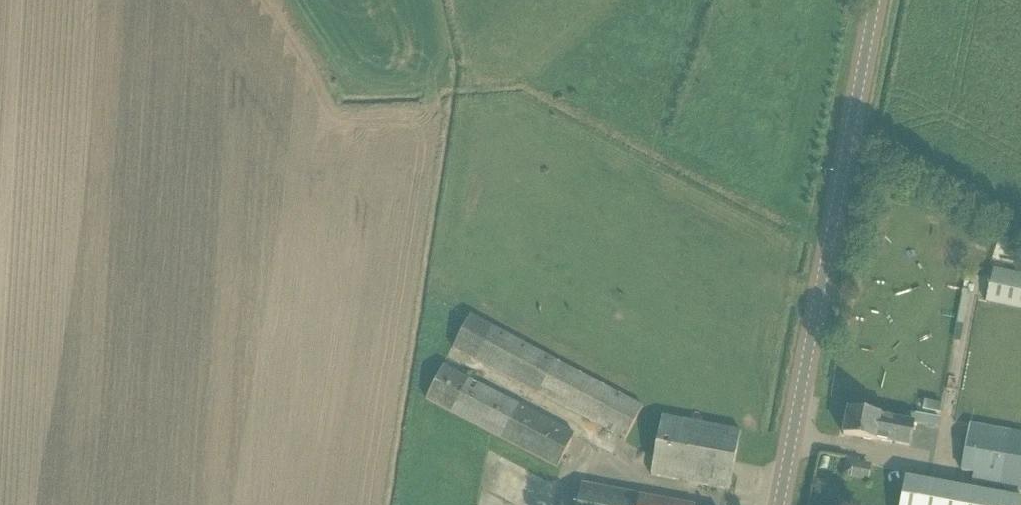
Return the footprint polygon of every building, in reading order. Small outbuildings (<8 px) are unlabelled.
[(994,269),(985,304),(1020,312),(1020,275),(994,269)] [(642,407),(470,316),(452,349),(625,440),(642,407)] [(573,436),(443,367),(425,400),(556,469),(573,436)] [(843,436),(863,440),(876,443),(876,441),(909,448),(913,424),(848,411),(843,436)] [(651,476),(710,487),(729,491),(740,432),(662,417),(651,476)] [(961,472),(974,475),(973,482),(1020,492),(1020,435),(970,425),(961,472)] [(833,460),(831,473),(855,476),(856,464),(833,460)] [(905,479),(900,504),(1020,504),(1020,501),(905,479)] [(675,503),(581,485),(577,504),(687,504),(675,503)]
